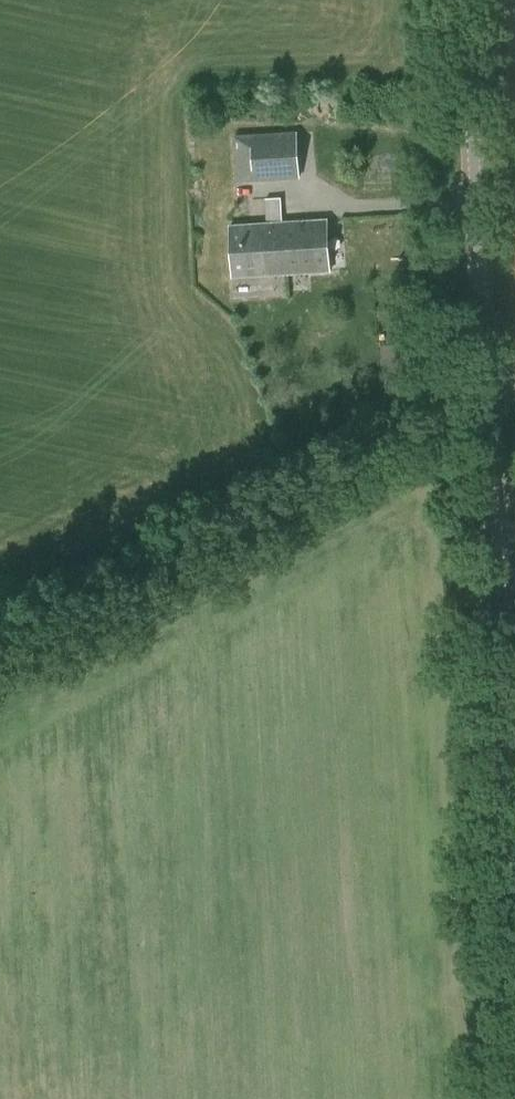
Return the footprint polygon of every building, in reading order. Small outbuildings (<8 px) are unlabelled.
[(236,183),(299,178),(296,131),(233,136),(236,183)] [(234,277),(330,272),(327,221),(231,226),(234,277)]
